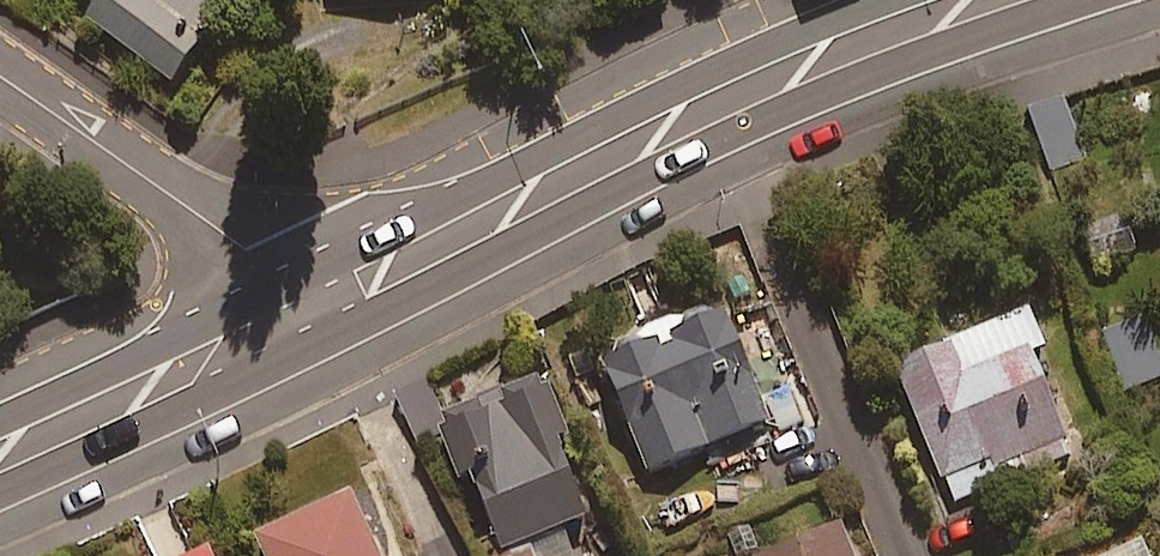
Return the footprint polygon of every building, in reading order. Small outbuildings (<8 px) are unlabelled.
[(86,22),(171,81),(219,13),(200,0),(101,0),(86,22)] [(1042,355),(1027,317),(895,370),(950,505),(1069,457),(1030,360),(1042,355)] [(768,429),(726,323),(607,371),(649,477),(768,429)] [(541,395),(437,430),(458,492),(476,486),(499,555),(571,555),(563,530),(584,523),(541,395)] [(350,503),(258,546),(262,555),(375,555),(350,503)] [(839,533),(781,555),(849,555),(839,533)]
